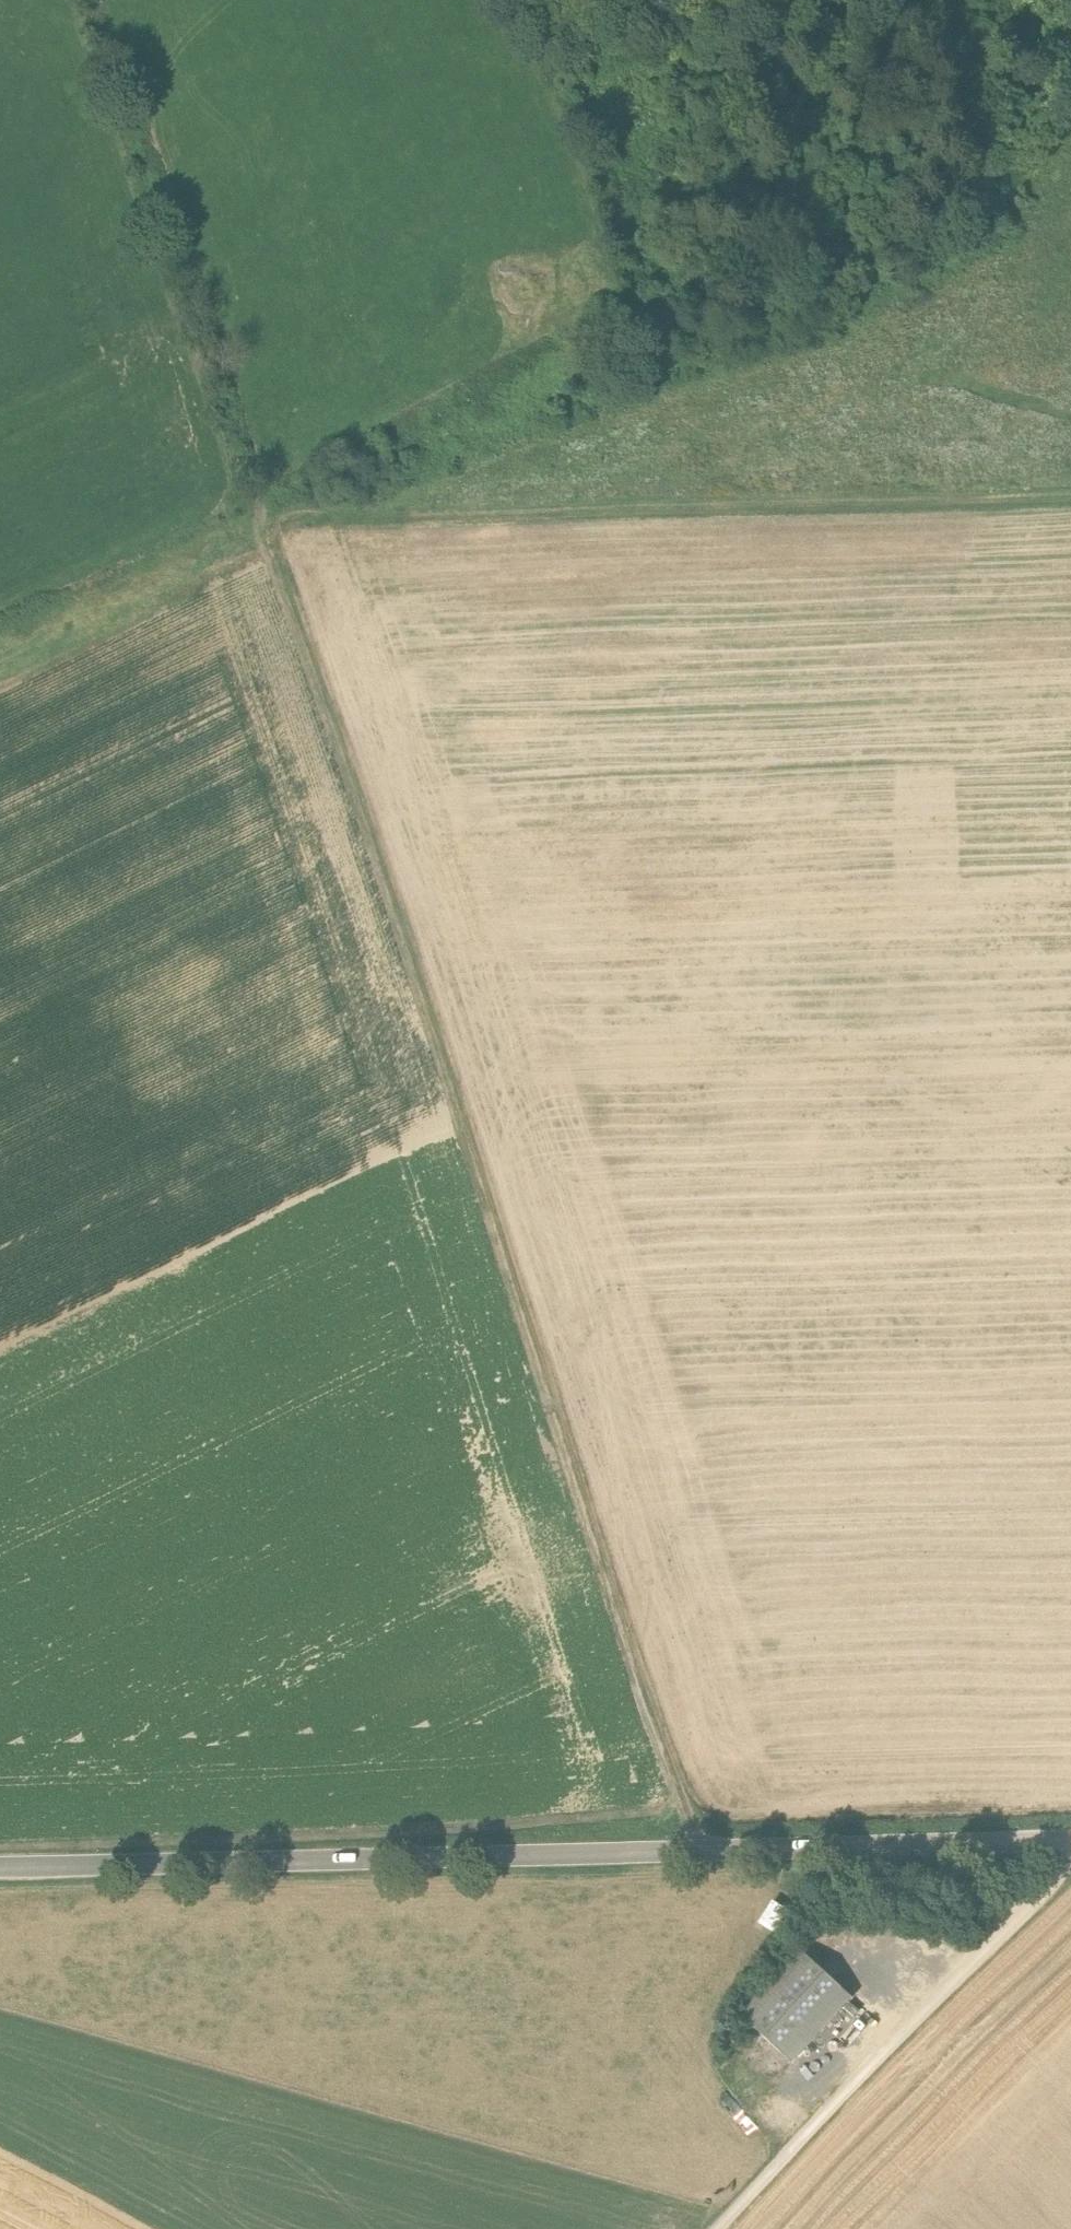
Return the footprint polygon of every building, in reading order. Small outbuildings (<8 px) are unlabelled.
[(801,1950),(742,2016),(793,2063),(853,1999),(801,1950)]
